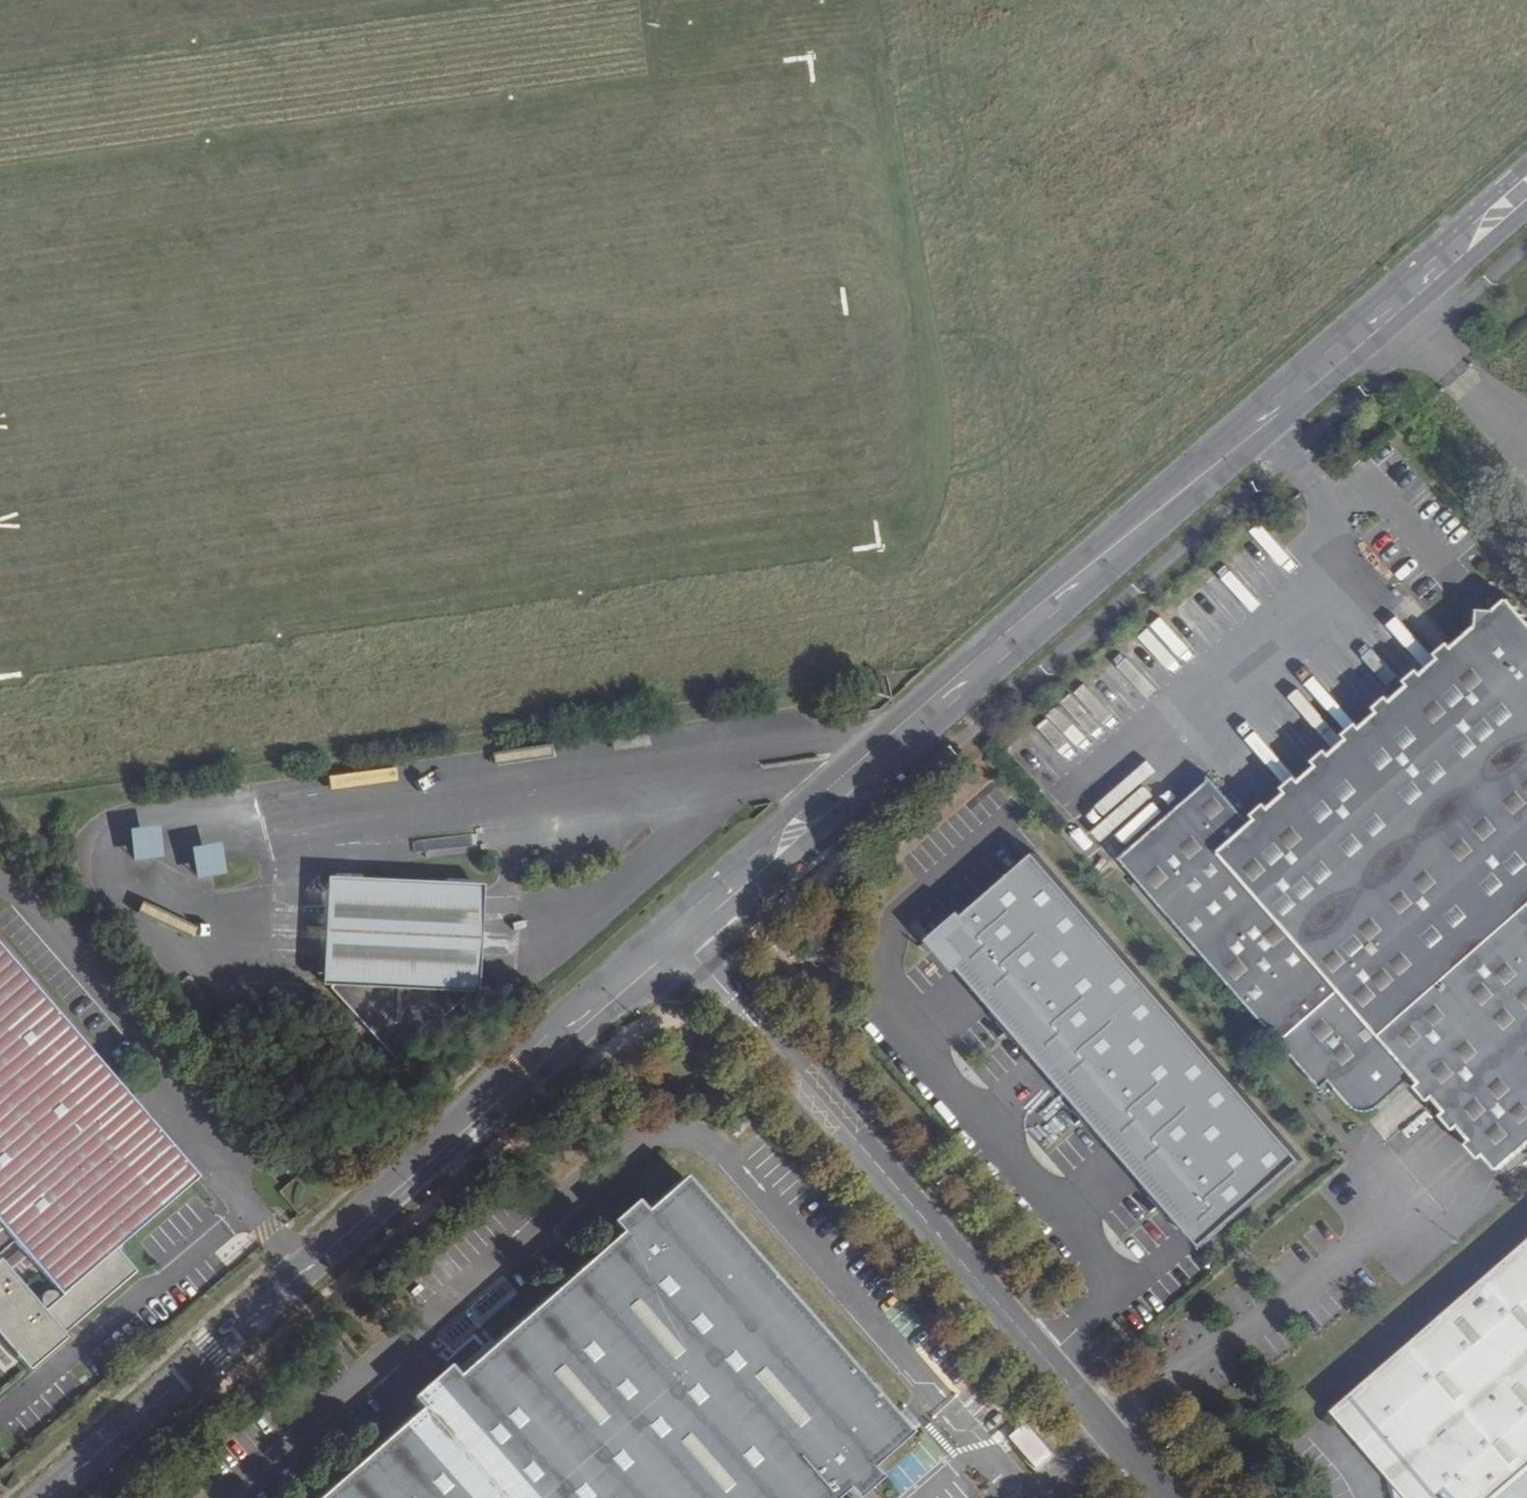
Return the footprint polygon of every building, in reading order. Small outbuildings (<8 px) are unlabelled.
[(1515,602),(1256,828),(1217,783),(1125,864),(1321,1087),(1332,1079),(1350,1101),(1357,1105),(1370,1109),(1381,1108),(1390,1104),(1424,1072),(1428,1078),(1422,1085),(1436,1100),(1443,1094),(1454,1108),(1447,1115),(1460,1128),(1467,1123),(1480,1138),(1472,1144),(1485,1159),(1493,1153),(1506,1166),(1526,1147),(1526,615),(1515,602)] [(162,824),(132,826),(135,858),(165,856),(162,824)] [(199,876),(228,871),(223,840),(193,845),(199,876)] [(1306,1159),(1034,846),(934,933),(1206,1245),(1306,1159)] [(479,986),(486,883),(331,873),(325,975),(398,1051),(459,996),(472,985),(479,986)] [(31,1369),(72,1336),(69,1331),(137,1274),(116,1250),(199,1179),(138,1107),(0,946),(0,1332),(31,1369)] [(880,1468),(923,1431),(698,1176),(655,1213),(627,1238),(470,1375),(432,1408),(330,1497),(847,1497),(853,1493),(880,1468)] [(627,1238),(655,1213),(647,1204),(619,1229),(627,1238)] [(1333,1415),(1396,1487),(1397,1497),(1526,1497),(1526,1248),(1333,1415)] [(424,1400),(432,1408),(470,1375),(463,1366),(424,1400)] [(880,1468),(853,1493),(858,1497),(867,1497),(889,1479),(880,1468)]
